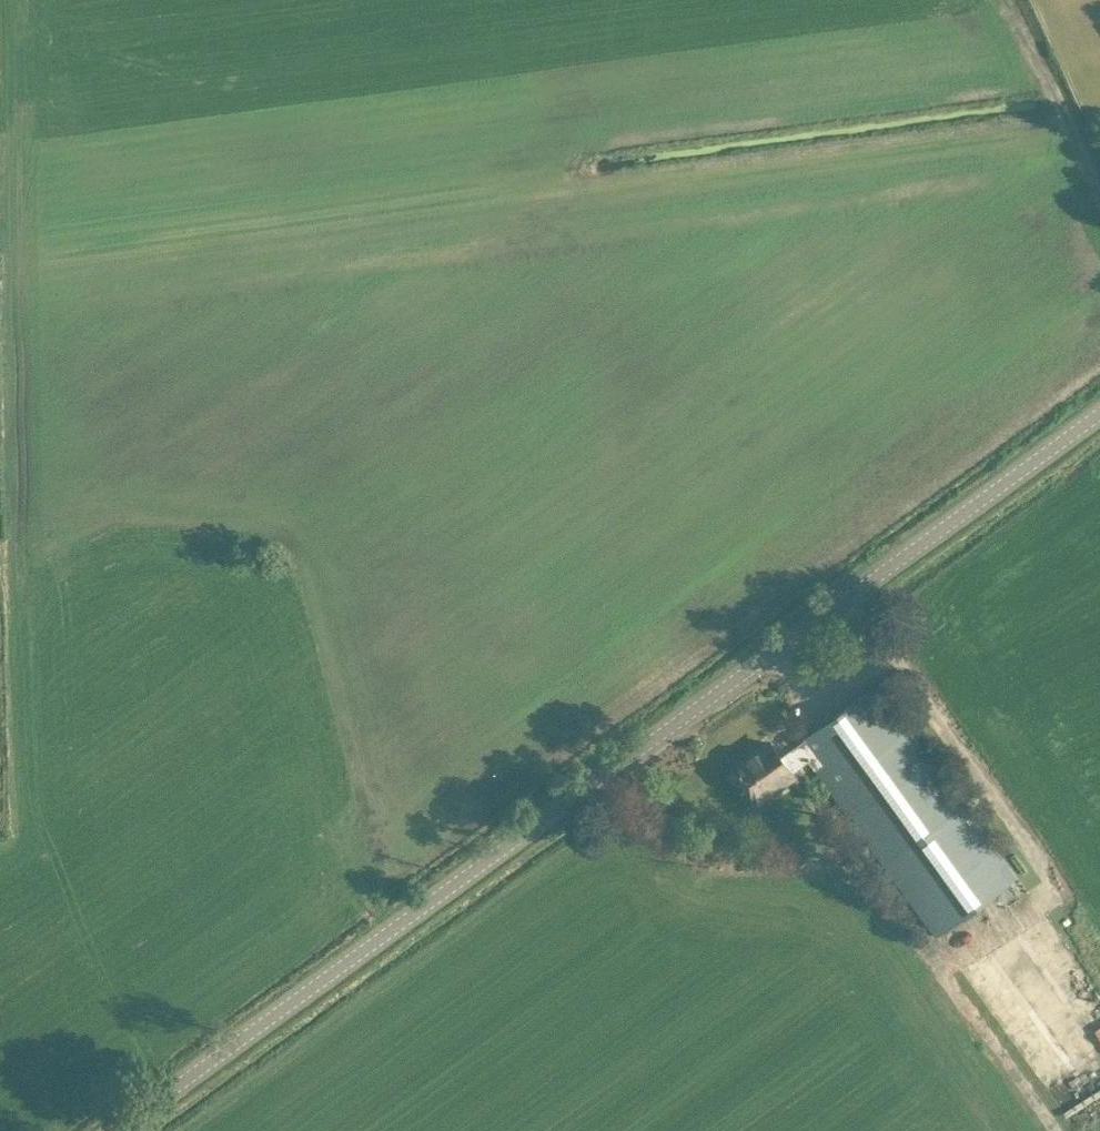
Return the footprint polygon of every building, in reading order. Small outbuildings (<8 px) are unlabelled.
[(738,783),(739,784),(754,804),(796,773),(794,771),(808,761),(809,763),(812,762),(939,936),(1017,879),(878,685),(805,737),(806,738),(780,757),(769,742),(743,761),(740,761),(738,761),(736,762),(734,763),(732,764),(731,765),(730,767),(730,768),(729,770),(729,772),(729,774),(729,775),(730,777),(731,778),(732,780),(733,781),(734,782),(736,783),(738,783)] [(1091,1054),(1099,1052),(1099,1019),(1083,1023),(1091,1054)]
